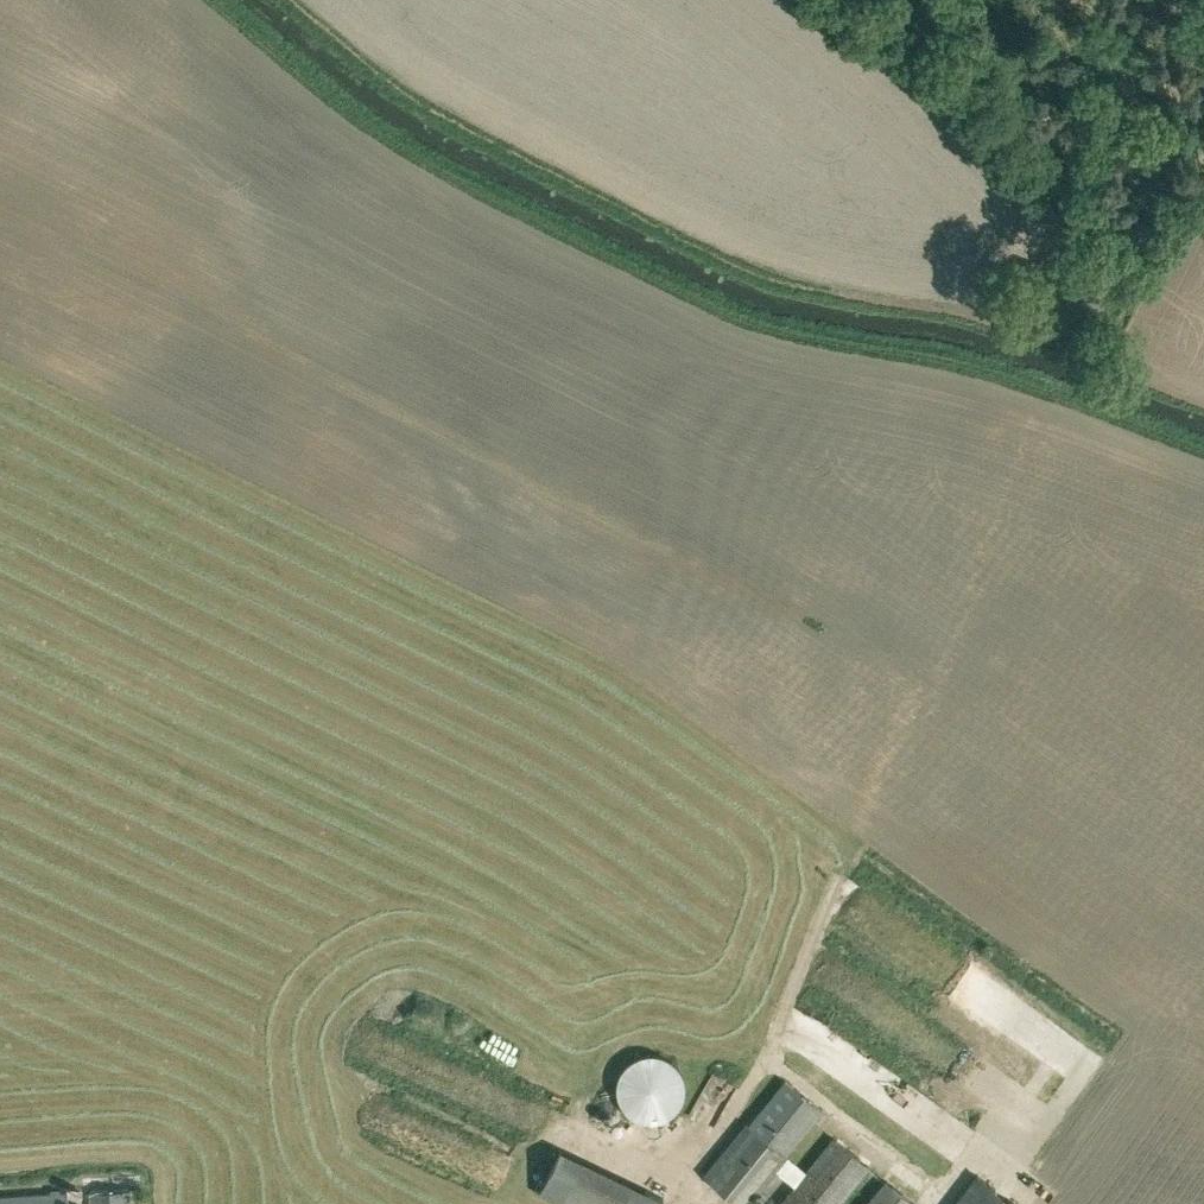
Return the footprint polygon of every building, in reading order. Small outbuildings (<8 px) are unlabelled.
[(823,1110),(784,1079),(747,1124),(746,1124),(704,1173),(741,1203),(743,1203),(767,1175),(770,1176),(775,1169),(794,1184),(778,1203),(840,1203),(870,1167),(833,1136),(806,1170),(787,1154),(823,1110)] [(664,1196),(561,1148),(554,1161),(539,1193),(562,1203),(660,1203),(664,1196)] [(978,1175),(955,1203),(1015,1203),(978,1175)] [(885,1178),(865,1203),(916,1203),(885,1178)] [(129,1188),(89,1190),(90,1203),(130,1203),(129,1188)] [(68,1191),(6,1194),(0,1194),(0,1203),(69,1203),(68,1191)]
